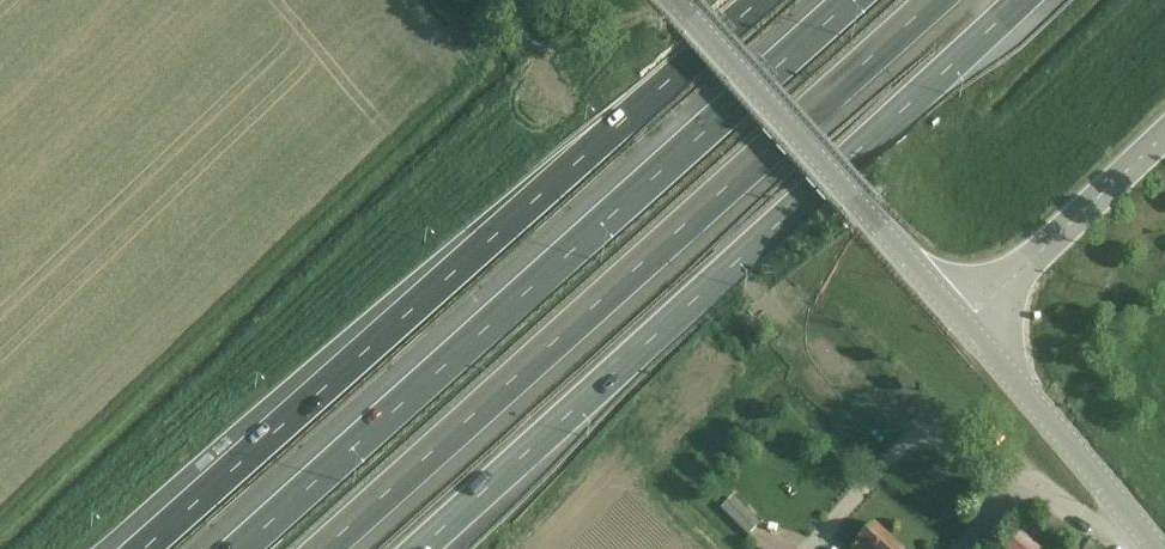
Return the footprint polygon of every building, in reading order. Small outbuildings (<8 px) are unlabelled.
[(732,498),(720,509),(746,537),(758,525),(732,498)] [(870,528),(851,548),(895,548),(870,528)] [(1006,548),(1037,548),(1019,534),(1006,548)]
